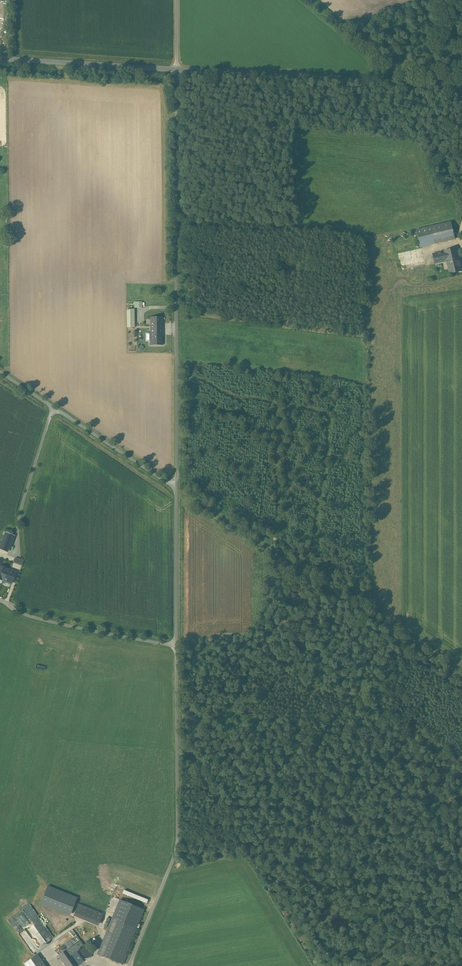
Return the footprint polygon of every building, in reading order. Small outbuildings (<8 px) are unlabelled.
[(417,230),(421,247),(455,239),(451,222),(417,230)] [(445,251),(447,261),(450,274),(461,271),(461,270),(457,248),(445,251)] [(447,261),(445,251),(433,254),(435,264),(447,261)] [(162,317),(151,317),(151,333),(162,333),(162,317)] [(151,333),(150,333),(150,341),(151,341),(151,345),(162,345),(162,333),(151,333)] [(0,546),(0,549),(7,552),(8,549),(9,550),(13,539),(12,538),(14,535),(5,532),(0,546)] [(6,581),(12,583),(16,572),(0,566),(0,579),(6,581)] [(48,885),(40,903),(70,916),(77,899),(77,897),(48,885)] [(78,904),(74,915),(97,924),(101,914),(78,904)] [(21,913),(17,916),(29,936),(29,938),(33,939),(39,948),(47,943),(41,932),(46,929),(46,928),(32,905),(32,910),(34,910),(36,913),(35,919),(37,919),(33,921),(30,921),(29,919),(29,918),(26,913),(23,915),(21,913)] [(112,918),(97,954),(123,964),(127,954),(125,953),(136,928),(112,918)] [(59,954),(67,965),(77,965),(84,961),(77,951),(79,950),(79,949),(79,948),(80,947),(81,947),(81,946),(82,945),(83,945),(80,940),(59,954)] [(85,945),(83,945),(82,945),(81,946),(81,947),(80,947),(79,948),(79,949),(79,950),(79,951),(79,953),(79,954),(80,956),(81,957),(83,958),(84,958),(86,958),(87,958),(88,958),(90,957),(91,956),(92,955),(92,953),(92,952),(92,950),(92,949),(91,947),(90,946),(89,945),(88,945),(86,945),(85,945)] [(24,963),(26,965),(45,965),(37,954),(34,956),(24,963)]
